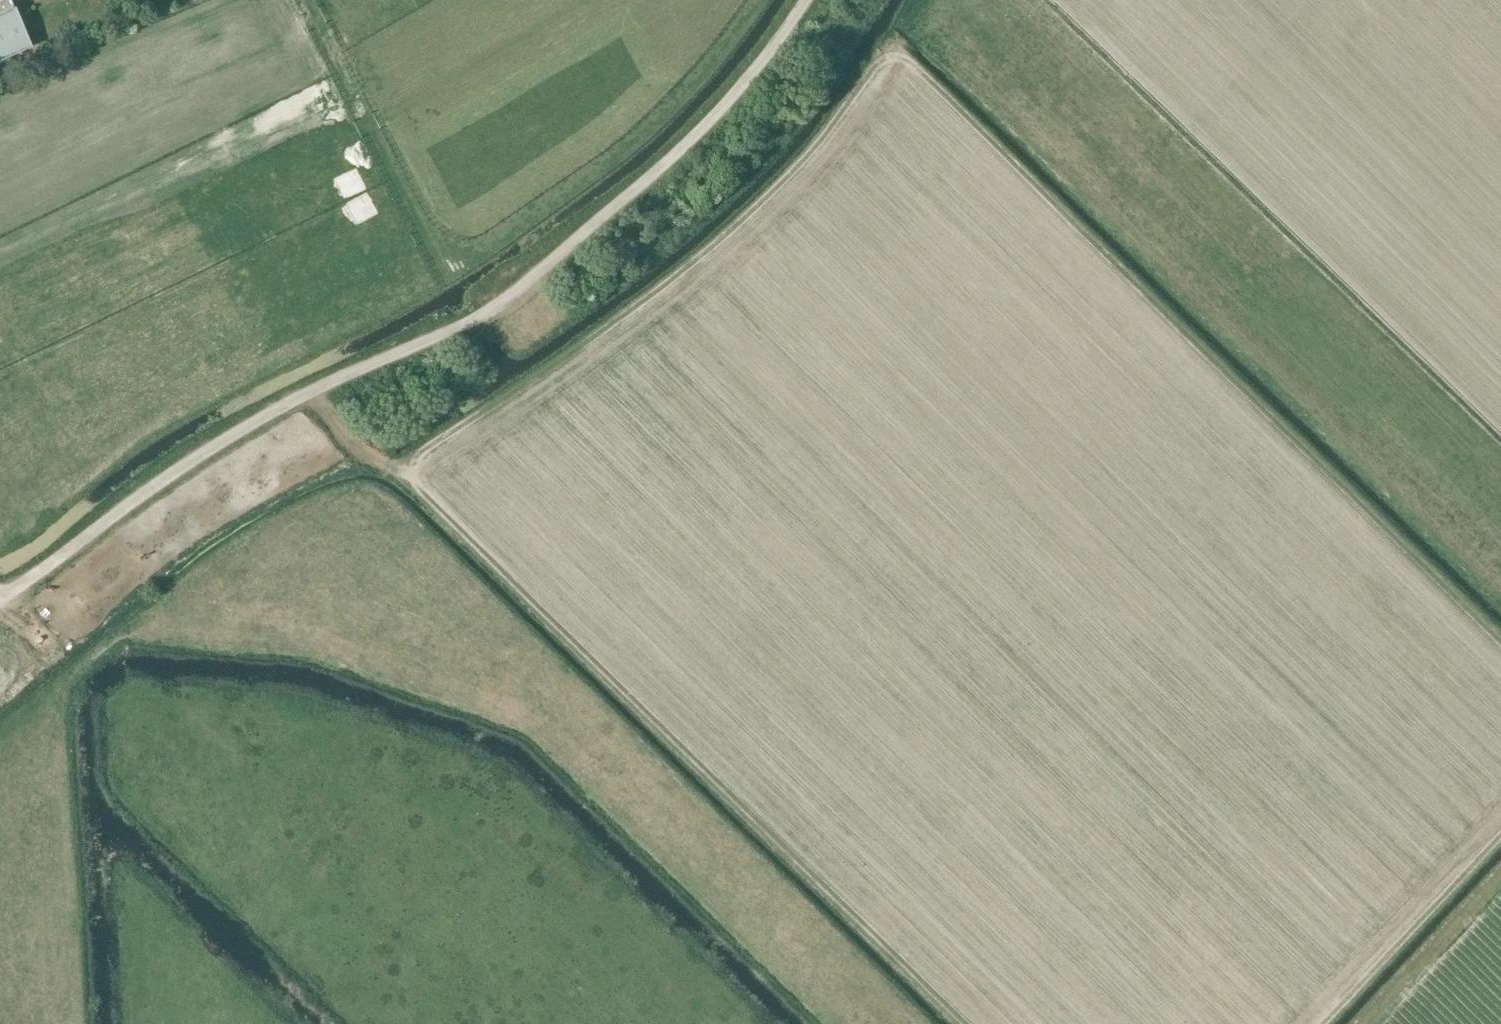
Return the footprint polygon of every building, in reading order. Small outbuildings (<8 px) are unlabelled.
[(1,74),(16,67),(11,55),(34,45),(15,1),(16,0),(0,0),(0,73),(1,74)]
